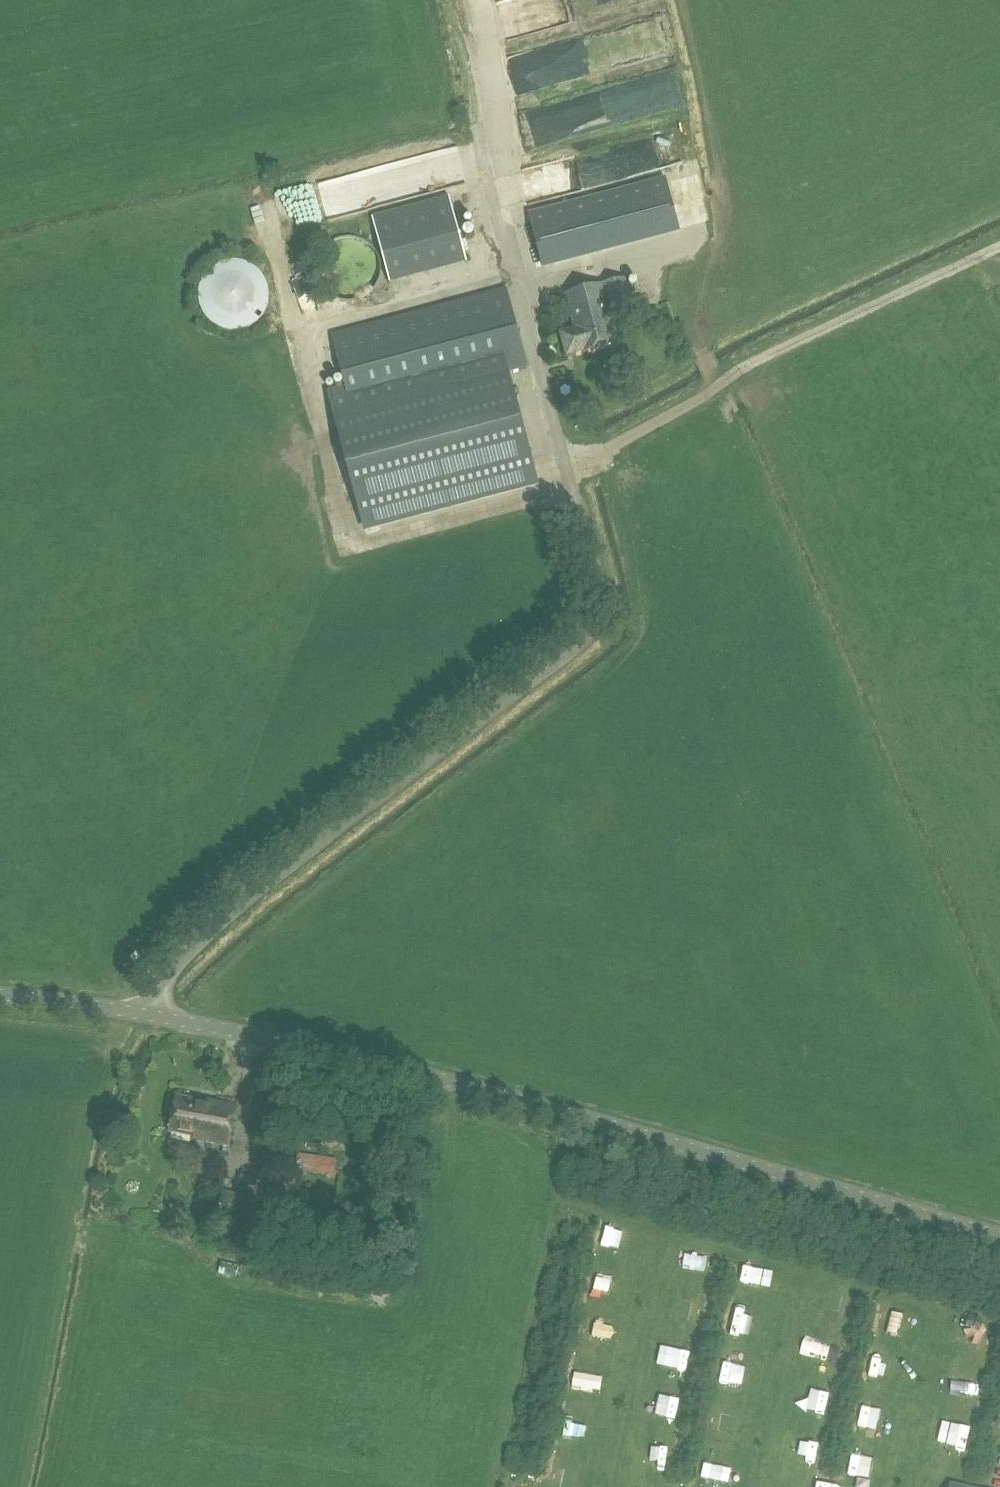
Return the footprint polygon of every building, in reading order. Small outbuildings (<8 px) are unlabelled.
[(626,75),(635,108),(679,96),(670,63),(626,75)] [(582,174),(656,153),(651,132),(576,152),(582,174)] [(528,213),(541,263),(678,227),(665,177),(528,213)] [(449,196),(372,217),(389,283),(467,262),(449,196)] [(199,290),(198,295),(199,300),(199,305),(201,310),(204,315),(208,320),(213,324),(218,327),(224,329),(230,330),(235,331),(241,330),(246,328),(250,326),(254,324),(258,320),(262,316),(265,311),(267,306),(268,300),(269,293),(268,287),(266,281),(263,276),(260,272),(256,268),(252,265),(247,263),(243,262),(237,261),(231,260),(225,261),(219,263),(214,266),(209,270),(205,275),(202,280),(200,285),(199,290)] [(561,331),(567,355),(583,351),(617,343),(611,319),(636,313),(627,278),(565,294),(574,328),(561,331)] [(538,481),(520,413),(509,372),(528,367),(507,287),(331,335),(352,413),(336,417),(366,527),(538,481)] [(170,1131),(197,1136),(196,1139),(229,1144),(237,1105),(204,1098),(203,1102),(176,1096),(170,1131)] [(307,1137),(306,1147),(318,1149),(319,1139),(307,1137)] [(302,1171),(334,1175),(337,1159),(304,1154),(302,1171)] [(217,1217),(247,1223),(252,1224),(257,1198),(222,1190),(217,1217)] [(215,1254),(213,1268),(229,1270),(232,1257),(215,1254)]
